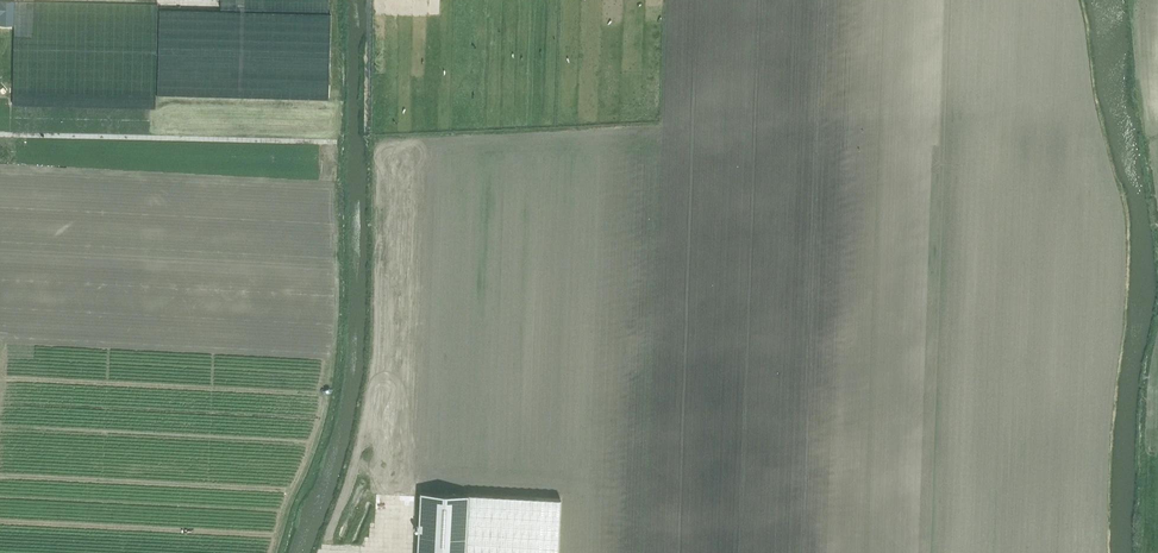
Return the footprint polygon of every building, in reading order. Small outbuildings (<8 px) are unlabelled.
[(468,494),(420,492),(417,552),(465,552),(468,494)] [(468,494),(465,552),(558,552),(561,499),(468,494)]
